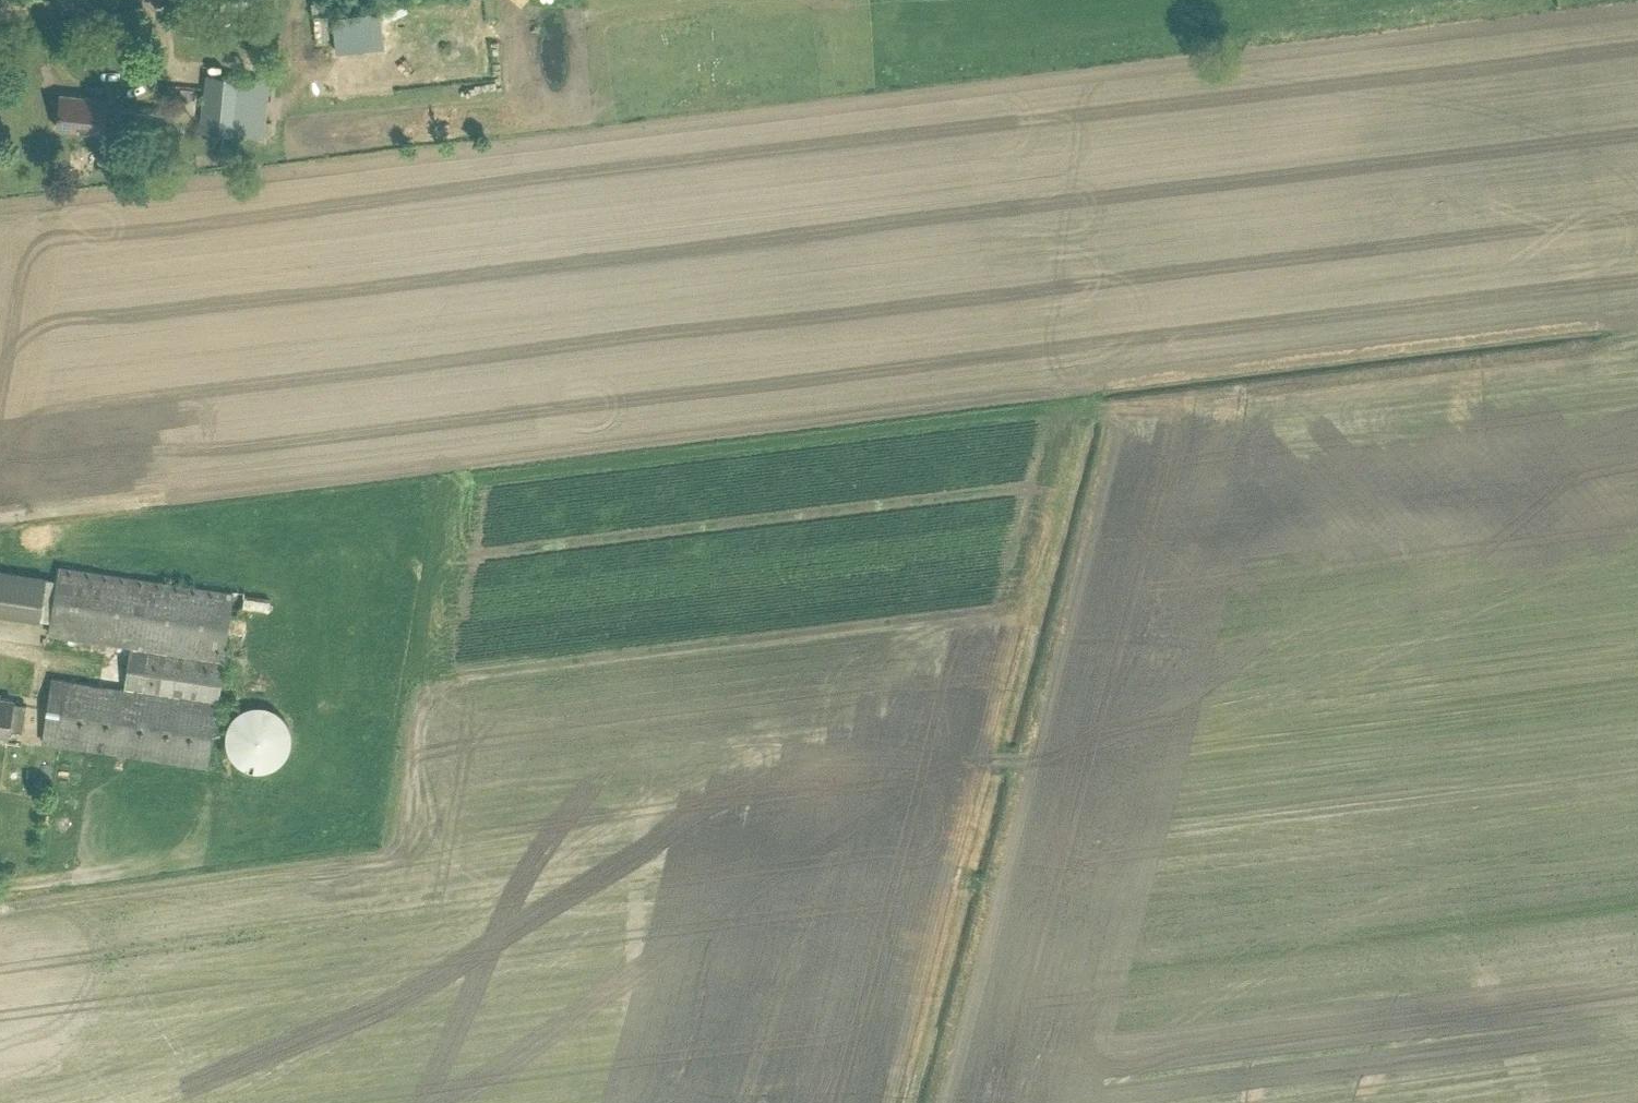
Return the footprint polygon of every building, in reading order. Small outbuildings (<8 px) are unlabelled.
[(265,77),(204,72),(199,129),(260,134),(265,77)] [(107,97),(61,91),(57,126),(103,131),(107,97)] [(232,590),(60,565),(50,632),(131,644),(125,687),(66,678),(61,709),(48,707),(43,739),(206,763),(232,590)] [(0,569),(0,611),(39,617),(45,575),(0,569)] [(0,695),(0,733),(7,734),(9,727),(22,729),(22,724),(30,725),(33,711),(24,710),(26,702),(12,700),(13,697),(0,695)] [(226,729),(225,741),(230,753),(239,763),(250,768),(263,768),(275,764),(284,755),(290,743),(290,731),(286,719),(277,709),(265,704),(253,704),(241,708),(231,717),(226,729)] [(9,740),(0,738),(0,750),(8,751),(9,740)]
